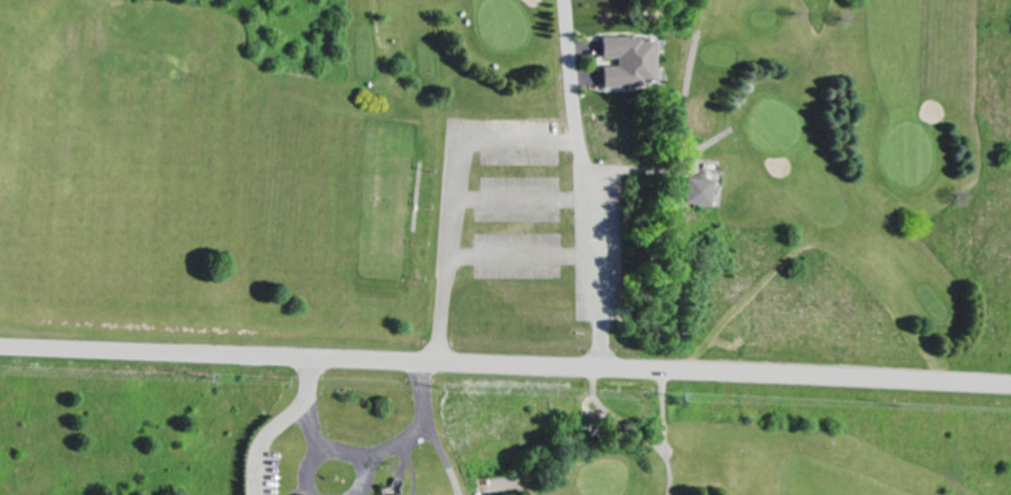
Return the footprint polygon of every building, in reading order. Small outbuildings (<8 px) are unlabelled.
[(599,88),(642,87),(642,81),(652,81),(651,39),(635,39),(635,35),(598,36),(598,58),(614,58),(615,66),(599,66),(599,88)] [(683,202),(708,206),(712,180),(687,176),(683,202)]
